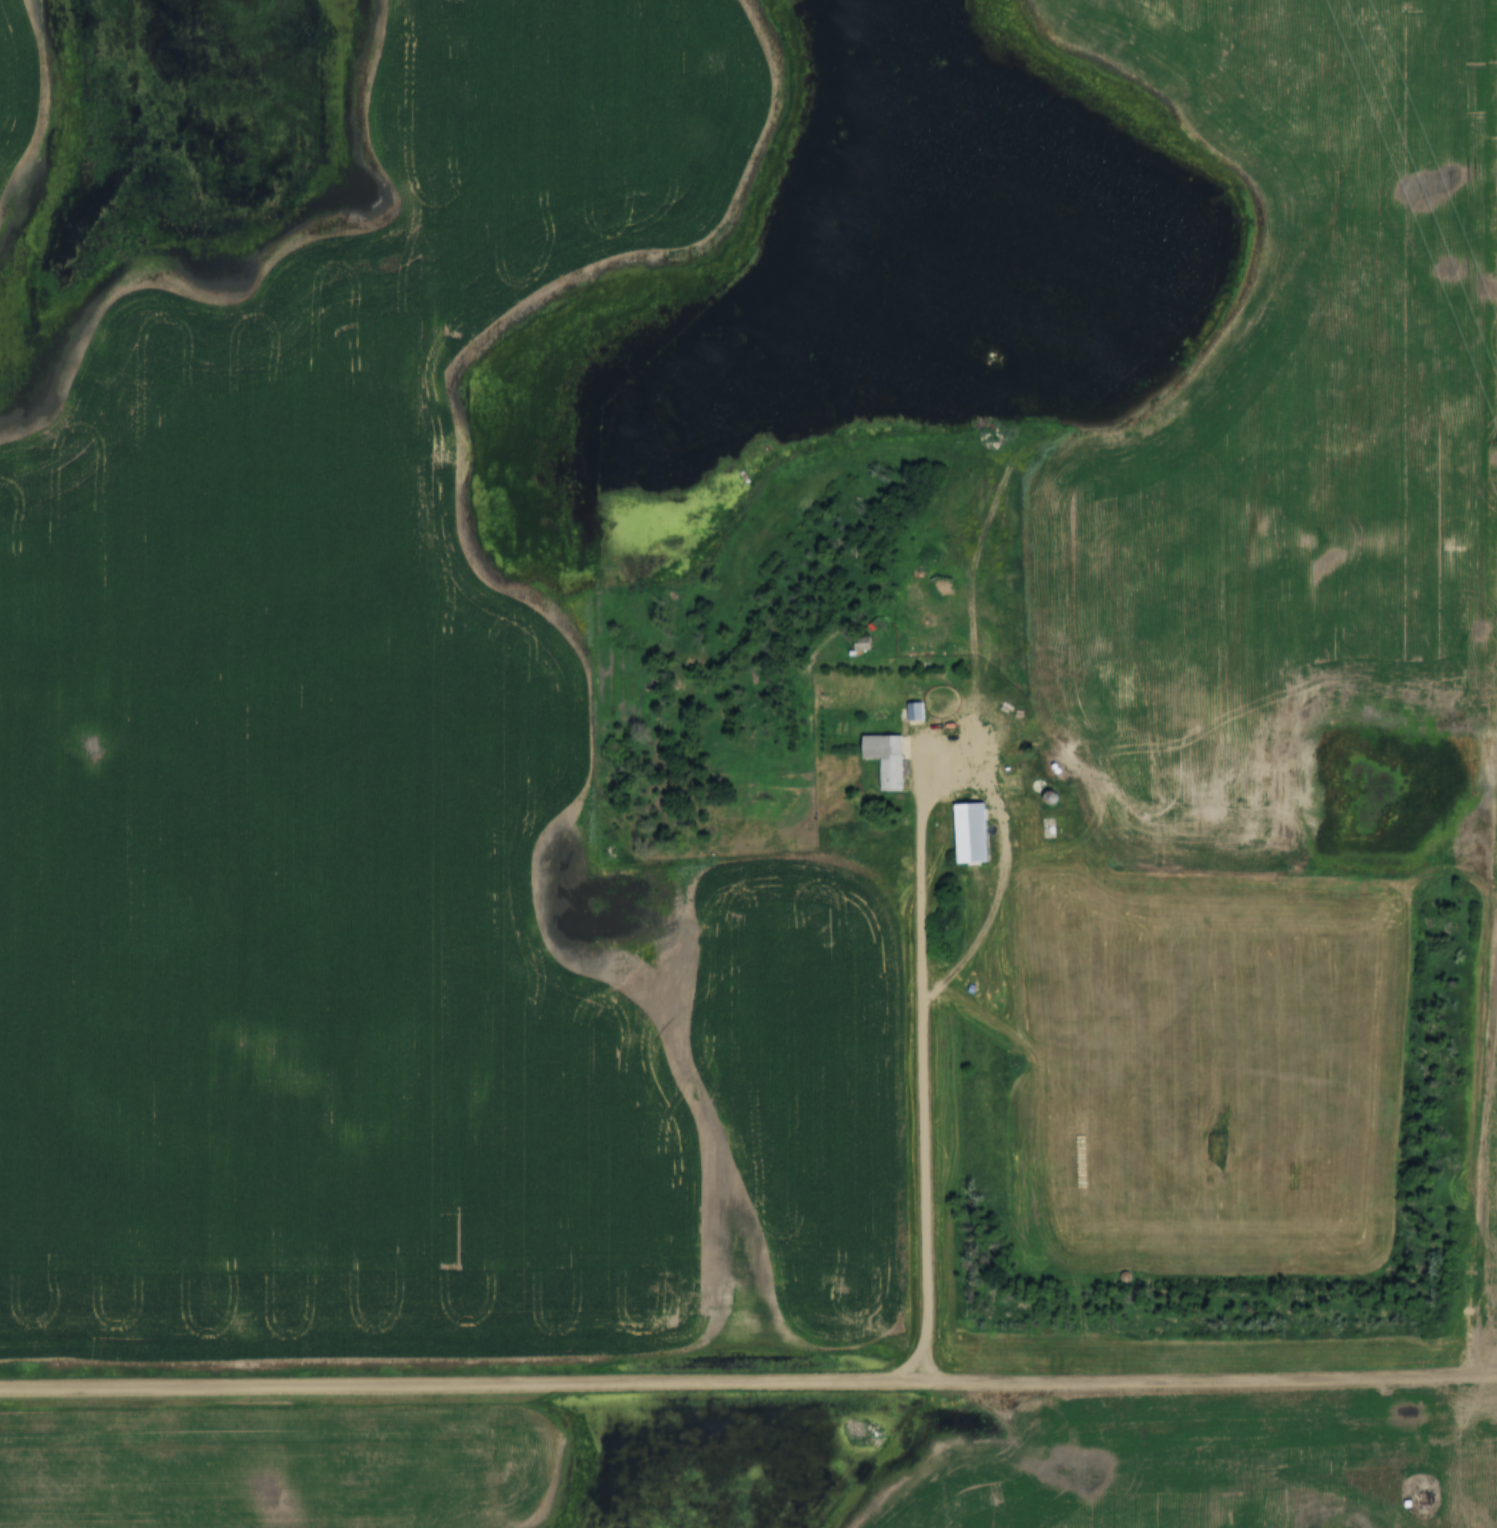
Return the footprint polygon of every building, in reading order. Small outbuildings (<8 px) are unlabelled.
[(853,637),(853,652),(869,652),(868,636),(853,637)] [(907,720),(907,702),(922,702),(922,720),(907,720)] [(901,790),(879,790),(879,756),(862,756),(862,736),(902,736),(901,790)] [(952,804),(984,803),(986,862),(955,863),(952,804)]
